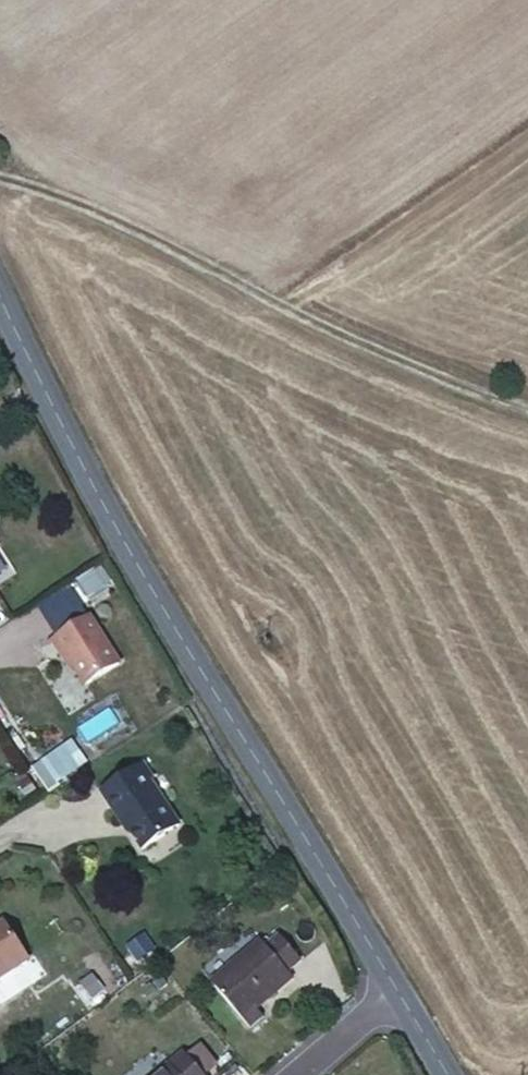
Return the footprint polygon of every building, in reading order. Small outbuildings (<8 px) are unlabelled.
[(124,661),(94,616),(57,641),(66,655),(70,652),(91,683),(124,661)] [(30,763),(43,787),(88,763),(74,739),(30,763)] [(146,766),(107,792),(128,823),(130,822),(148,850),(186,825),(146,766)] [(0,940),(0,995),(39,970),(14,931),(0,940)] [(261,948),(210,989),(249,1036),(266,1023),(255,1009),(276,992),(281,998),(295,987),(289,980),(302,969),(281,943),(267,954),(261,948)] [(183,1059),(163,1074),(196,1074),(183,1059)]
